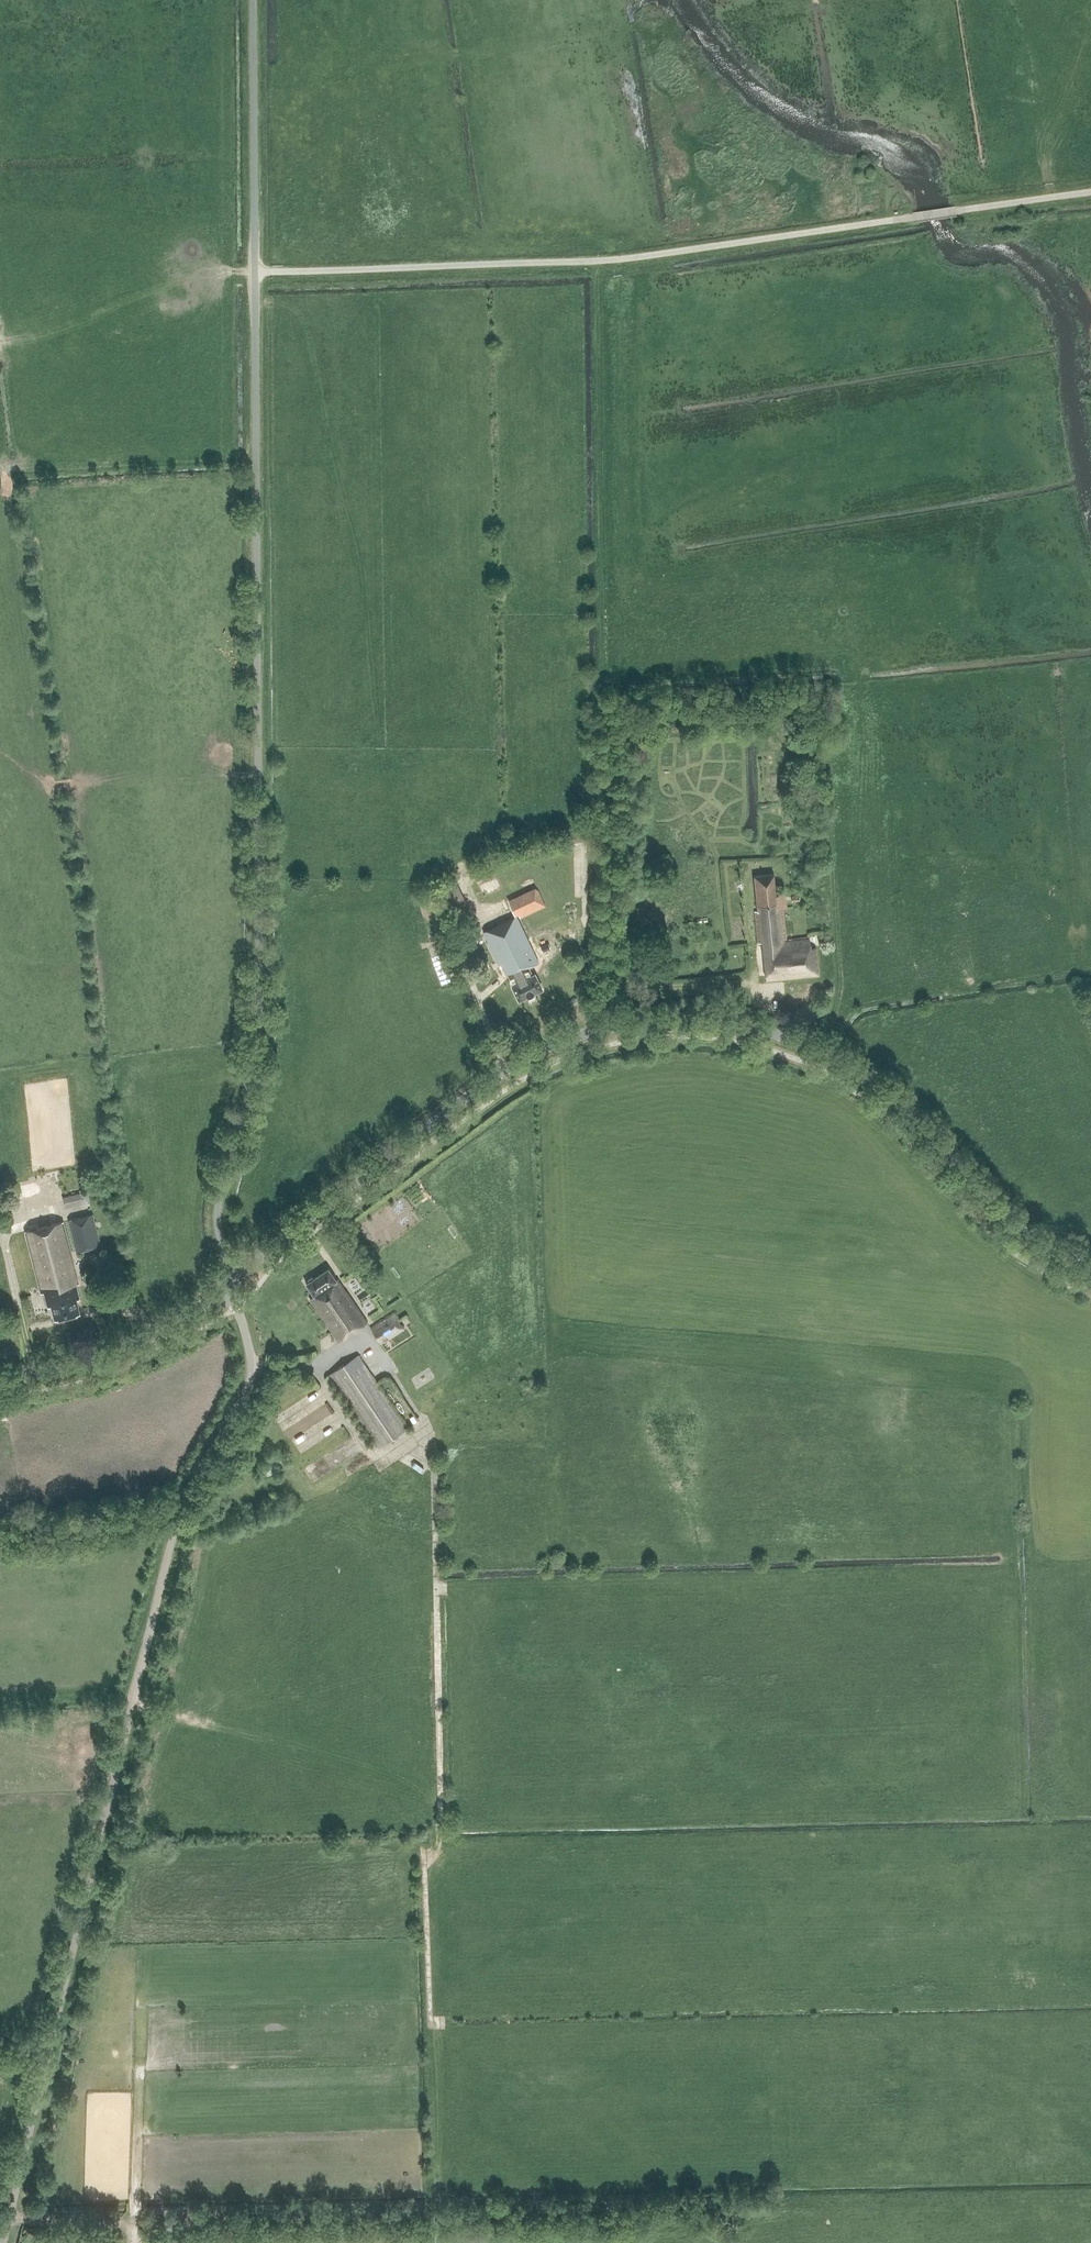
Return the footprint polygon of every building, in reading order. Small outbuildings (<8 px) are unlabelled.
[(767,982),(818,976),(815,948),(810,949),(808,937),(786,940),(782,909),(786,909),(784,895),(776,896),(773,875),(754,877),(758,912),(754,913),(758,944),(763,944),(767,982)] [(529,967),(538,963),(517,919),(545,906),(534,884),(506,898),(516,917),(483,933),(503,973),(503,972),(508,974),(513,984),(512,985),(519,1000),(543,989),(535,974),(532,975),(529,967)] [(548,943),(540,947),(543,952),(550,948),(548,943)] [(87,1203),(84,1192),(63,1198),(66,1209),(87,1203)] [(101,1246),(92,1214),(68,1220),(76,1252),(101,1246)] [(80,1298),(76,1284),(79,1284),(63,1222),(25,1232),(41,1293),(44,1293),(48,1307),(51,1306),(55,1319),(80,1313),(76,1299),(80,1298)] [(123,1260),(117,1262),(120,1275),(126,1273),(123,1260)] [(367,1323),(338,1280),(336,1281),(328,1269),(314,1278),(311,1277),(307,1280),(308,1282),(306,1284),(314,1296),(310,1299),(338,1342),(367,1323)] [(371,1328),(380,1344),(405,1329),(396,1313),(371,1328)] [(378,1448),(407,1428),(358,1356),(329,1375),(378,1448)]
